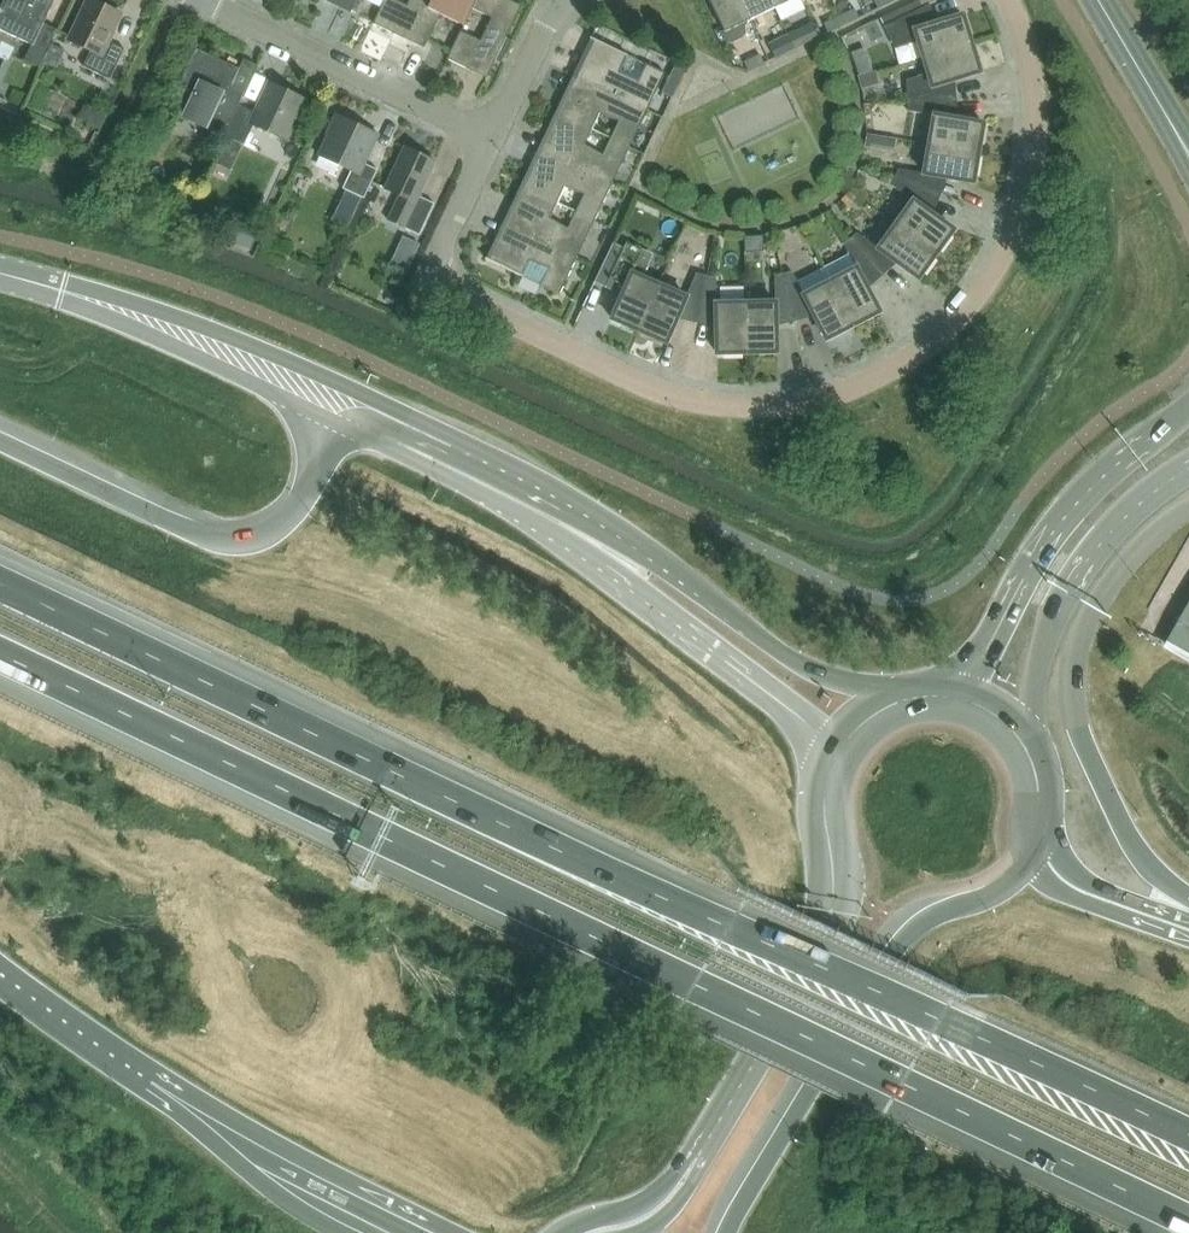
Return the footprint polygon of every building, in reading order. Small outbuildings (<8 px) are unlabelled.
[(0,9),(0,29),(32,45),(25,60),(39,67),(57,29),(44,23),(55,0),(4,0),(0,9)] [(69,40),(91,51),(83,67),(110,80),(125,49),(109,41),(122,14),(92,0),(88,0),(69,40)] [(338,7),(351,13),(357,0),(341,0),(338,7)] [(412,42),(432,0),(409,0),(406,5),(395,0),(385,0),(373,24),(412,42)] [(412,42),(425,48),(441,14),(465,26),(473,9),(477,0),(432,0),(412,42)] [(510,0),(477,0),(473,9),(492,18),(481,41),(461,31),(447,59),(487,78),(499,53),(506,57),(513,41),(506,37),(521,6),(510,0)] [(741,0),(709,0),(724,31),(720,33),(721,35),(723,37),(724,38),(726,40),(728,41),(730,41),(733,42),(735,42),(737,41),(739,40),(741,39),(743,38),(744,36),(746,34),(747,32),(747,30),(747,28),(749,21),(750,20),(741,0)] [(750,20),(775,8),(771,0),(741,0),(750,20)] [(775,8),(792,0),(771,0),(775,8)] [(923,58),(972,43),(963,15),(931,25),(929,20),(923,7),(890,23),(901,46),(918,41),(923,58)] [(859,17),(855,9),(840,16),(844,25),(859,17)] [(844,25),(840,16),(825,23),(829,32),(844,25)] [(812,23),(788,35),(794,48),(819,36),(812,23)] [(776,57),(794,48),(788,35),(769,44),(776,57)] [(594,40),(577,76),(647,110),(665,73),(646,64),(638,81),(619,71),(627,55),(591,37),(590,38),(594,40)] [(52,43),(44,60),(58,67),(66,49),(52,43)] [(980,72),(972,43),(923,58),(928,74),(912,78),(914,102),(951,99),(950,86),(948,82),(980,72)] [(215,120),(229,126),(239,105),(245,92),(232,85),(239,69),(196,48),(182,78),(186,80),(173,107),(213,125),(215,120)] [(746,72),(769,61),(764,51),(742,62),(746,72)] [(876,71),(858,76),(862,90),(879,85),(876,71)] [(662,92),(672,97),(681,80),(681,79),(671,75),(662,92)] [(630,147),(647,110),(577,76),(559,113),(593,129),(600,114),(620,123),(612,139),(630,147)] [(239,105),(229,126),(224,135),(229,138),(243,144),(244,145),(254,125),(288,141),(297,121),(299,122),(309,102),(269,83),(254,113),(239,105)] [(952,113),(951,99),(914,102),(915,112),(934,115),(929,144),(979,153),(984,123),(951,118),(952,113)] [(97,112),(92,125),(101,129),(106,116),(97,112)] [(559,113),(542,150),(612,184),(630,147),(612,139),(604,155),(585,146),(593,129),(559,113)] [(328,136),(319,156),(351,171),(343,189),(346,190),(362,198),(364,199),(378,170),(365,164),(379,135),(336,114),(326,134),(328,136)] [(898,140),(868,135),(865,149),(895,154),(898,140)] [(243,144),(229,138),(217,164),(230,170),(243,144)] [(974,182),(979,153),(929,144),(924,173),(905,170),(901,180),(935,194),(940,181),(941,177),(974,182)] [(400,196),(388,221),(419,235),(434,204),(419,196),(435,161),(405,147),(385,189),(400,196)] [(584,196),(576,212),(595,221),(612,184),(542,150),(524,187),(558,203),(566,188),(584,196)] [(930,206),(935,194),(901,180),(897,189),(913,201),(895,224),(936,254),(954,230),(927,210),(930,206)] [(524,187),(507,223),(577,257),(595,221),(576,212),(569,228),(551,219),(558,203),(524,187)] [(346,190),(339,206),(355,214),(362,198),(346,190)] [(559,295),(577,257),(507,223),(490,259),(486,258),(485,259),(522,277),(529,261),(549,268),(540,286),(559,295)] [(919,278),(936,254),(895,224),(878,248),(862,237),(855,243),(879,271),(889,263),(892,259),(919,278)] [(413,258),(419,245),(404,237),(398,250),(413,258)] [(832,280),(830,281),(853,326),(880,312),(864,282),(869,280),(879,271),(855,243),(847,250),(850,255),(826,268),(832,280)] [(612,319),(639,331),(659,285),(643,278),(651,260),(624,248),(623,249),(615,245),(597,284),(622,296),(612,319)] [(785,280),(794,316),(807,312),(811,310),(827,340),(853,326),(830,281),(804,294),(795,277),(785,280)] [(686,297),(659,285),(639,331),(667,343),(680,312),(685,315),(698,317),(706,282),(694,279),(686,297)] [(781,319),(794,316),(785,280),(775,282),(775,302),(746,303),(747,353),(777,352),(776,319),(781,319)] [(717,354),(747,353),(746,303),(716,303),(716,284),(706,282),(698,317),(711,320),(716,320),(717,354)] [(1170,634),(1165,644),(1188,657),(1188,602),(1170,634)]
